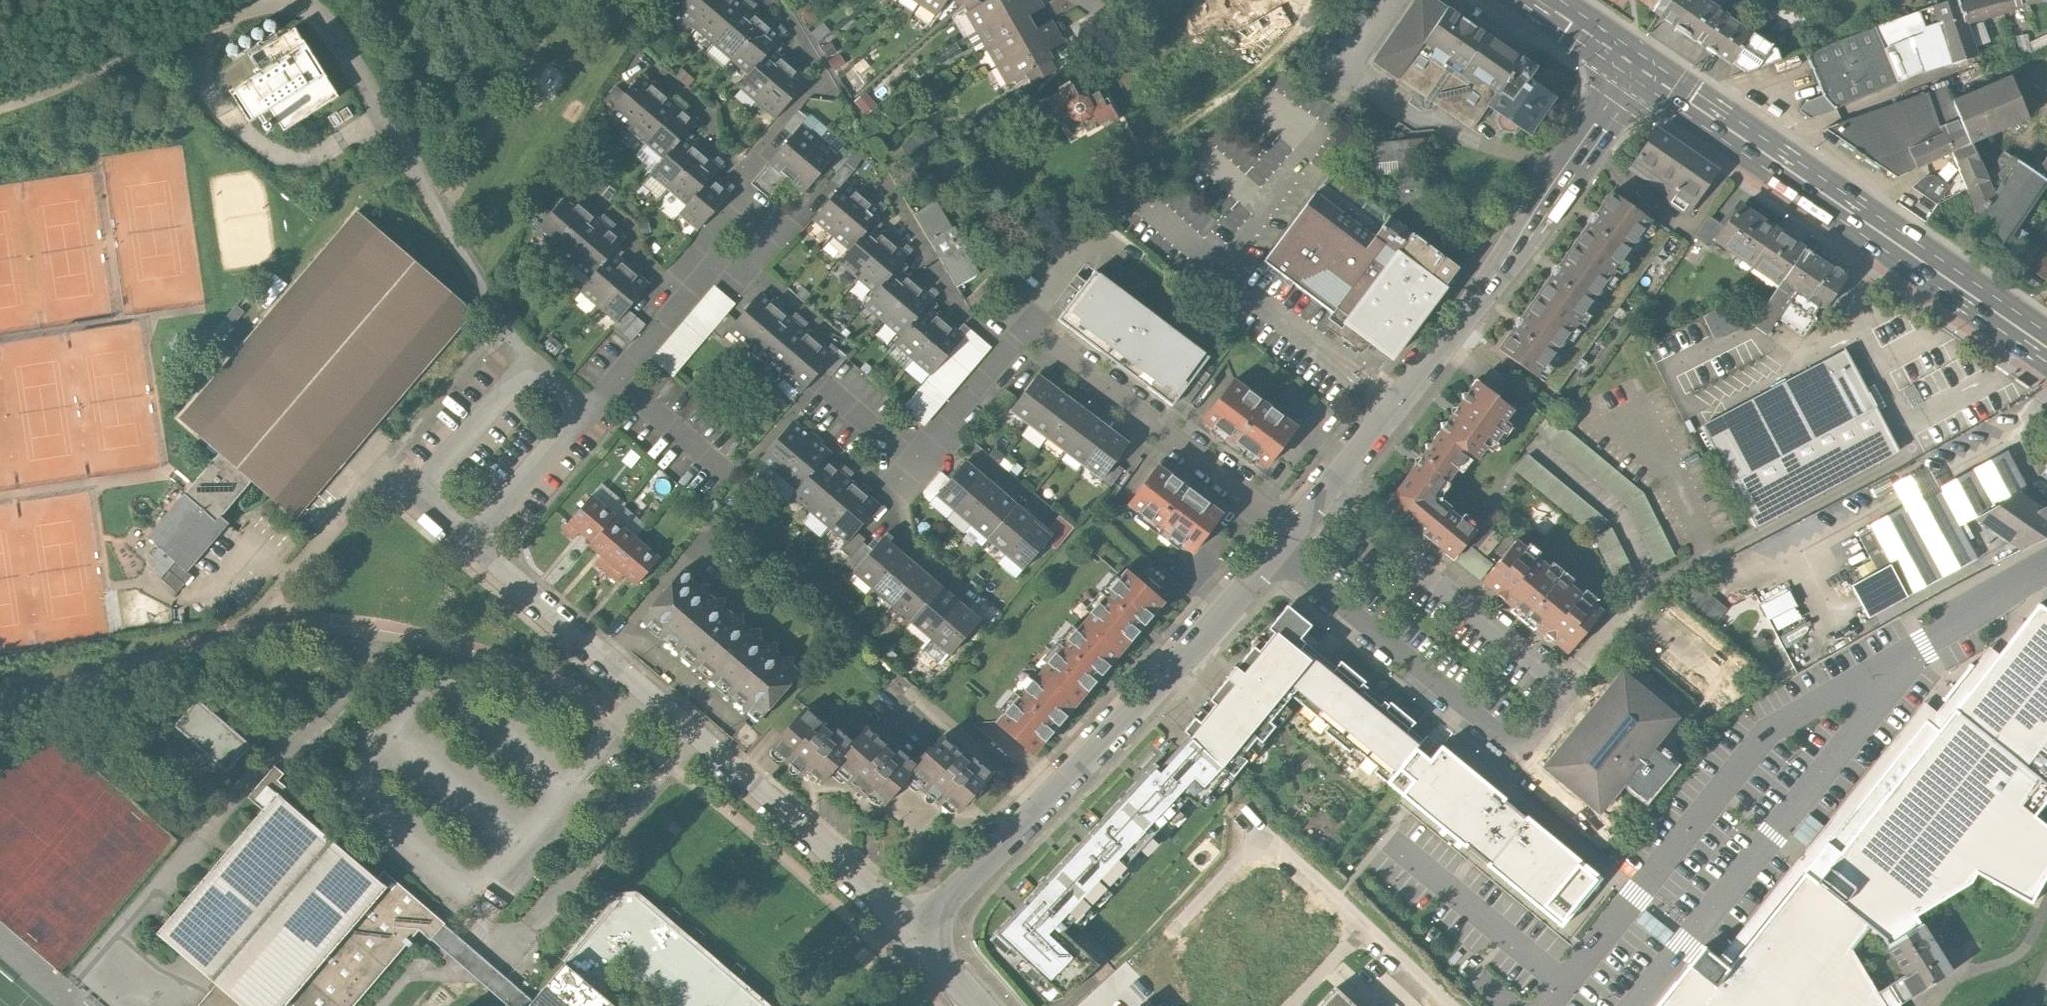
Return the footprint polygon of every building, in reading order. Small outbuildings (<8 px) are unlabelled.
[(698,26),(719,0),(688,0),(679,11),(698,26)] [(735,0),(719,0),(698,26),(716,41),(744,7),(735,0)] [(935,15),(945,0),(920,0),(917,3),(935,15)] [(969,12),(991,0),(951,0),(969,12)] [(1033,0),(991,0),(969,12),(979,30),(1033,0)] [(1035,0),(1033,0),(979,30),(989,48),(1029,25),(1025,17),(1040,8),(1035,0)] [(1156,13),(1169,37),(1233,0),(1180,0),(1156,13)] [(1420,44),(1445,8),(1433,0),(1415,0),(1375,59),(1399,75),(1420,44)] [(1698,0),(1673,0),(1659,21),(1706,53),(1728,20),(1698,0)] [(2003,0),(1970,0),(1962,2),(1970,30),(2009,18),(2003,0)] [(2009,18),(2024,14),(2020,0),(2003,0),(2009,18)] [(2024,14),(2046,7),(2046,0),(2020,0),(2024,14)] [(1778,21),(1782,34),(1807,27),(1795,1),(1767,8),(1771,23),(1778,21)] [(1981,61),(1970,30),(1962,2),(1936,11),(1946,40),(1939,43),(1943,54),(1948,52),(1953,70),(1981,61)] [(763,23),(744,7),(716,41),(735,57),(763,23)] [(817,19),(807,7),(799,14),(809,26),(817,19)] [(1493,93),(1496,95),(1521,60),(1445,8),(1420,44),(1493,93)] [(1878,32),(1886,54),(1924,39),(1916,17),(1878,32)] [(1737,26),(1728,20),(1706,53),(1736,73),(1737,72),(1749,80),(1780,67),(1775,51),(1746,32),(1749,27),(1740,21),(1737,26)] [(781,38),(763,23),(735,57),(754,72),(768,54),(781,38)] [(1049,23),(1033,32),(1029,25),(989,48),(998,65),(1055,33),(1049,23)] [(234,92),(254,126),(276,113),(287,132),(349,96),(337,76),(347,71),(323,31),(315,36),(308,25),(258,54),(269,72),(234,92)] [(823,25),(811,35),(816,41),(828,32),(823,25)] [(1878,32),(1810,59),(1826,98),(1838,112),(1900,88),(1886,54),(1878,32)] [(1049,60),(1044,52),(1060,44),(1055,33),(998,65),(1008,83),(1049,60)] [(2026,35),(2017,37),(2022,56),(2032,53),(2026,35)] [(2030,45),(2035,54),(2046,48),(2046,37),(2030,45)] [(1493,93),(1420,44),(1399,75),(1397,78),(1469,127),(1493,93)] [(742,87),(760,102),(786,69),(768,54),(754,72),(742,87)] [(1537,71),(1521,60),(1496,95),(1502,99),(1494,111),(1529,135),(1554,98),(1530,82),(1537,71)] [(855,68),(860,75),(869,68),(864,62),(855,68)] [(675,75),(688,86),(693,79),(681,68),(675,75)] [(804,84),(786,69),(760,102),(778,116),(804,84)] [(611,112),(629,127),(659,92),(642,76),(626,94),(611,112)] [(2012,77),(1954,101),(1961,120),(1972,143),(2030,119),(2012,77)] [(600,103),(611,112),(626,94),(616,85),(600,103)] [(1948,86),(1928,93),(1942,128),(1961,120),(1954,101),(1948,86)] [(1072,91),(1048,105),(1062,129),(1071,124),(1081,128),(1087,138),(1103,128),(1105,132),(1119,124),(1111,110),(1107,113),(1100,99),(1089,105),(1079,103),(1072,91)] [(629,127),(647,143),(677,107),(659,92),(629,127)] [(1928,93),(1827,131),(1863,155),(1897,178),(1917,168),(1909,150),(1944,135),(1942,128),(1928,93)] [(862,96),(852,106),(864,119),(874,109),(862,96)] [(1838,112),(1826,98),(1804,106),(1798,113),(1812,123),(1838,112)] [(695,122),(677,107),(647,143),(665,158),(681,138),(695,122)] [(793,135),(807,119),(799,111),(784,127),(793,135)] [(1909,150),(1917,168),(1919,174),(1954,158),(1971,197),(1991,187),(1988,180),(1972,143),(1961,120),(1942,128),(1944,135),(1909,150)] [(1718,168),(1657,125),(1626,170),(1665,197),(1662,202),(1684,217),(1718,168)] [(773,163),(789,177),(820,143),(804,129),(773,163)] [(938,140),(933,131),(902,148),(907,158),(938,140)] [(651,174),(670,190),(700,154),(681,138),(665,158),(651,174)] [(1431,140),(1364,146),(1366,166),(1398,164),(1402,213),(1421,211),(1418,179),(1435,177),(1431,140)] [(836,157),(820,143),(789,177),(805,191),(828,166),(836,157)] [(844,148),(836,157),(828,166),(836,174),(831,180),(838,187),(863,159),(855,151),(851,155),(844,148)] [(2005,153),(1988,180),(1991,187),(1996,197),(2019,163),(2005,153)] [(719,170),(700,154),(670,190),(688,206),(711,179),(719,170)] [(2019,163),(1996,197),(1991,187),(1971,197),(1983,222),(1974,236),(2003,256),(2046,189),(2046,162),(2037,175),(2019,163)] [(1376,242),(1391,222),(1331,177),(1316,197),(1376,242)] [(1935,177),(1923,180),(1915,192),(1937,208),(1951,189),(1935,177)] [(681,215),(698,230),(729,195),(711,179),(688,206),(681,215)] [(815,219),(832,234),(863,199),(845,184),(815,219)] [(606,193),(611,198),(618,190),(613,185),(606,193)] [(1496,348),(1544,382),(1660,221),(1612,187),(1592,214),(1554,267),(1515,321),(1496,348)] [(538,231),(556,246),(587,211),(569,195),(553,214),(538,231)] [(1781,220),(1744,195),(1725,223),(1716,236),(1753,261),(1781,220)] [(1316,197),(1265,265),(1321,307),(1395,363),(1462,275),(1391,222),(1376,242),(1316,197)] [(941,198),(915,212),(957,286),(983,272),(941,198)] [(881,215),(863,199),(832,234),(850,250),(871,226),(881,215)] [(628,204),(623,210),(628,214),(633,208),(628,204)] [(528,222),(538,231),(553,214),(542,205),(528,222)] [(476,307),(356,208),(178,412),(218,445),(250,472),(295,510),(476,307)] [(556,246),(574,262),(605,226),(587,211),(556,246)] [(1709,246),(1716,236),(1725,223),(1710,213),(1694,236),(1709,246)] [(1781,220),(1753,261),(1779,279),(1807,238),(1781,220)] [(647,222),(640,224),(642,233),(649,232),(647,222)] [(623,242),(605,226),(574,262),(591,277),(613,253),(623,242)] [(841,261),(859,276),(889,241),(871,226),(850,250),(841,261)] [(1850,267),(1807,238),(1779,279),(1751,320),(1768,332),(1779,316),(1805,334),(1817,319),(1814,310),(1821,301),(1828,300),(1850,267)] [(907,256),(889,241),(859,276),(877,292),(897,269),(907,256)] [(2046,283),(2046,246),(2043,243),(2026,269),(2046,283)] [(583,287),(600,303),(630,268),(613,253),(591,277),(583,287)] [(648,284),(630,268),(600,303),(618,318),(627,308),(648,284)] [(866,304),(885,319),(915,284),(897,269),(877,292),(866,304)] [(1064,312),(1060,317),(1172,403),(1177,397),(1198,369),(1208,356),(1096,270),(1087,282),(1064,312)] [(1055,304),(1064,312),(1087,282),(1077,275),(1055,304)] [(933,300),(915,284),(885,319),(903,335),(926,307),(933,300)] [(675,376),(712,332),(728,313),(737,304),(715,285),(653,357),(675,376)] [(804,288),(798,294),(805,300),(810,294),(804,288)] [(730,331),(748,346),(776,313),(758,298),(738,321),(730,331)] [(1729,302),(1705,315),(1718,337),(1751,320),(1729,302)] [(896,343),(914,358),(944,323),(926,307),(903,335),(896,343)] [(646,325),(627,308),(618,318),(611,326),(630,343),(646,325)] [(722,340),(730,331),(738,321),(728,313),(712,332),(722,340)] [(748,346),(765,362),(794,329),(776,313),(748,346)] [(963,321),(954,331),(961,337),(931,373),(903,405),(922,422),(989,344),(963,321)] [(954,331),(944,323),(914,358),(931,373),(961,337),(954,331)] [(765,362),(783,377),(812,344),(794,329),(765,362)] [(553,353),(561,345),(550,335),(543,343),(553,353)] [(830,359),(812,344),(783,377),(801,392),(823,368),(830,359)] [(569,352),(564,347),(557,355),(562,360),(569,352)] [(1844,349),(1702,424),(1755,525),(1898,449),(1869,396),(1844,349)] [(838,350),(830,359),(823,368),(832,376),(847,358),(838,350)] [(859,368),(866,375),(871,369),(873,366),(866,360),(859,368)] [(875,372),(871,369),(866,375),(870,378),(875,372)] [(1186,404),(1208,377),(1198,369),(1177,397),(1186,404)] [(1200,401),(1210,409),(1230,381),(1220,374),(1200,401)] [(1011,410),(1029,424),(1055,390),(1037,376),(1011,410)] [(1408,469),(1439,496),(1456,471),(1460,473),(1473,454),(1476,457),(1486,444),(1493,448),(1512,424),(1504,418),(1514,404),(1474,376),(1454,404),(1424,447),(1408,469)] [(1204,419),(1266,467),(1274,458),(1296,430),(1233,381),(1204,419)] [(1298,403),(1309,411),(1317,399),(1290,381),(1274,406),(1289,416),(1298,403)] [(1073,404),(1055,390),(1029,424),(1048,437),(1073,404)] [(1091,418),(1073,404),(1048,437),(1066,451),(1091,418)] [(1550,412),(1537,430),(1627,503),(1657,563),(1675,554),(1643,489),(1550,412)] [(1110,431),(1091,418),(1066,451),(1084,465),(1110,431)] [(764,457),(782,473),(811,438),(793,423),(764,457)] [(1128,445),(1110,431),(1084,465),(1103,479),(1115,462),(1128,445)] [(829,454),(811,438),(782,473),(800,488),(824,460),(829,454)] [(250,472),(218,445),(192,476),(200,483),(155,535),(186,561),(227,514),(219,507),(250,472)] [(1942,482),(1869,520),(1873,527),(1891,561),(1908,593),(1980,555),(1962,521),(1978,512),(2024,487),(2030,484),(2009,446),(1942,482)] [(1608,517),(1529,452),(1515,469),(1593,534),(1608,517)] [(794,495),(812,510),(841,476),(824,460),(800,488),(794,495)] [(938,496),(956,510),(984,477),(967,462),(952,480),(938,496)] [(1017,462),(1011,469),(1017,474),(1023,467),(1017,462)] [(1124,469),(1115,462),(1103,479),(1100,482),(1109,489),(1124,469)] [(1129,506),(1191,553),(1220,515),(1158,468),(1129,506)] [(1148,475),(1138,469),(1123,493),(1134,499),(1148,475)] [(1439,496),(1408,469),(1385,500),(1451,558),(1476,528),(1439,496)] [(931,504),(938,496),(952,480),(942,471),(921,495),(931,504)] [(859,491),(841,476),(812,510),(830,525),(859,491)] [(956,510),(973,525),(1001,492),(984,477),(956,510)] [(1978,512),(2024,545),(2046,532),(2046,503),(2046,502),(2024,487),(1978,512)] [(877,506),(859,491),(830,525),(848,541),(857,530),(877,506)] [(973,525),(990,540),(1018,506),(1001,492),(973,525)] [(582,533),(593,542),(612,519),(614,517),(593,499),(563,534),(573,542),(582,533)] [(990,540),(1007,554),(1035,521),(1018,506),(990,540)] [(1053,536),(1058,530),(1061,533),(1052,544),(1057,548),(1075,528),(1060,515),(1047,531),(1053,536)] [(597,568),(606,576),(637,540),(612,519),(593,542),(589,547),(604,559),(597,568)] [(1047,531),(1035,521),(1007,554),(1024,569),(1053,536),(1047,531)] [(1612,525),(1593,534),(1616,581),(1635,572),(1612,525)] [(755,534),(748,527),(741,536),(748,542),(755,534)] [(1860,533),(1879,568),(1891,561),(1873,527),(1860,533)] [(841,549),(851,558),(864,543),(867,539),(857,530),(848,541),(841,549)] [(1481,580),(1524,615),(1560,572),(1516,536),(1481,580)] [(659,559),(637,540),(606,576),(617,585),(625,576),(637,586),(659,559)] [(855,573),(875,589),(903,556),(884,540),(874,551),(855,573)] [(845,564),(855,573),(874,551),(864,543),(851,558),(845,564)] [(953,557),(941,546),(936,552),(948,563),(953,557)] [(875,589),(894,606),(922,573),(909,561),(903,556),(875,589)] [(1869,615),(1908,593),(1891,561),(1879,568),(1851,583),(1869,615)] [(1603,607),(1560,572),(1524,615),(1568,651),(1603,607)] [(894,606),(913,622),(941,589),(922,573),(894,606)] [(983,578),(976,573),(970,581),(977,586),(983,578)] [(1129,573),(1086,623),(1120,653),(1164,603),(1129,573)] [(642,621),(758,721),(762,716),(798,674),(682,574),(674,584),(670,581),(649,605),(653,609),(642,621)] [(1701,584),(1686,604),(1713,626),(1729,606),(1701,584)] [(913,622),(932,638),(960,605),(941,589),(913,622)] [(1790,589),(1762,602),(1776,631),(1804,618),(1790,589)] [(979,622),(960,605),(932,638),(951,655),(979,622)] [(1311,626),(1288,606),(1269,629),(1275,634),(1259,652),(1254,647),(1236,668),(1235,666),(1234,668),(1236,669),(1229,678),(1227,676),(1226,677),(1228,679),(1210,700),(1215,705),(1200,723),(1195,718),(1184,731),(1189,736),(1228,772),(1233,777),(1247,761),(1241,756),(1256,739),(1261,743),(1275,727),(1269,722),(1291,697),(1319,663),(1308,654),(1318,643),(1305,633),(1311,626)] [(2041,609),(2006,654),(1964,706),(1960,712),(2046,781),(2046,614),(2041,609)] [(1077,703),(1120,653),(1086,623),(1042,673),(1077,703)] [(1331,673),(1319,663),(1291,697),(1328,727),(1324,731),(1350,753),(1354,748),(1378,767),(1374,772),(1387,783),(1416,748),(1419,745),(1406,734),(1415,723),(1390,703),(1381,714),(1356,693),(1365,682),(1341,662),(1331,673)] [(1033,753),(1077,703),(1042,673),(999,723),(1033,753)] [(1673,718),(1623,677),(1549,767),(1599,808),(1622,779),(1646,799),(1673,766),(1649,747),(1673,718)] [(229,773),(252,745),(198,699),(174,727),(229,773)] [(823,784),(834,770),(853,747),(808,710),(774,751),(805,777),(809,772),(823,784)] [(2034,814),(2046,798),(2046,781),(1960,712),(1944,732),(1928,720),(1812,864),(1803,876),(1880,938),(1882,941),(1921,918),(1974,881),(1977,875),(2033,905),(2046,879),(2046,822),(2034,814)] [(732,737),(750,752),(773,725),(762,716),(758,721),(752,728),(745,722),(732,737)] [(886,806),(909,779),(918,768),(870,728),(853,747),(834,770),(867,798),(872,793),(886,806)] [(1197,806),(1228,772),(1189,736),(1159,769),(1155,764),(1120,800),(1155,833),(1188,798),(1197,806)] [(946,801),(961,813),(994,774),(977,759),(973,764),(943,738),(918,768),(909,779),(942,806),(946,801)] [(1430,759),(1416,748),(1387,783),(1401,795),(1400,795),(1465,848),(1466,847),(1487,864),(1486,866),(1562,927),(1602,878),(1527,816),(1526,817),(1505,800),(1506,799),(1441,746),(1430,759)] [(246,796),(258,806),(272,791),(294,809),(301,800),(277,780),(283,773),(274,764),(246,796)] [(272,791),(258,806),(153,929),(217,984),(243,1005),(277,1005),(381,885),(376,881),(294,809),(272,791)] [(1155,833),(1120,800),(1056,871),(1089,902),(1155,833)] [(1089,902),(1056,871),(997,933),(1065,997),(1099,966),(1060,933),(1089,902)] [(419,932),(430,941),(458,964),(507,1005),(525,1005),(529,1001),(472,951),(443,927),(444,925),(383,873),(376,881),(381,885),(277,1005),(355,1005),(419,932)] [(1803,876),(1761,928),(1728,971),(1715,960),(1706,953),(1663,1005),(1895,1005),(1901,1002),(1890,985),(1878,993),(1855,952),(1880,938),(1803,876)] [(563,961),(596,989),(621,961),(673,1005),(764,1005),(634,895),(621,895),(563,961)] [(1921,918),(1882,941),(1903,977),(1890,985),(1901,1002),(1953,971),(1921,918)] [(1361,950),(1347,965),(1366,982),(1379,967),(1361,950)] [(525,1005),(615,1005),(596,989),(563,961),(529,1001),(525,1005)] [(217,984),(198,1005),(243,1005),(217,984)] [(1335,988),(1318,1005),(1355,1005),(1335,988)]
